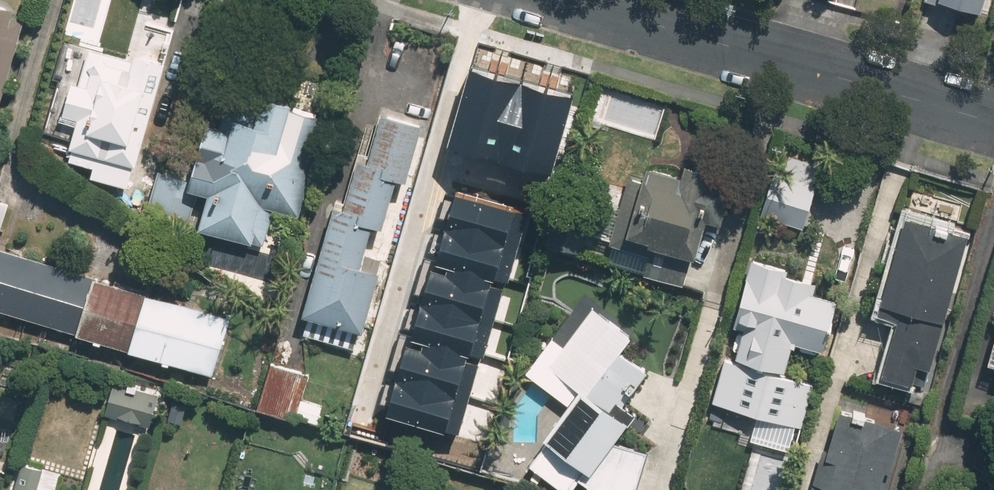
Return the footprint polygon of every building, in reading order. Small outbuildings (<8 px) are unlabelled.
[(8,0),(0,0),(0,99),(29,7),(8,0)] [(993,2),(993,0),(955,0),(992,11),(993,2)] [(133,187),(176,20),(139,11),(128,54),(75,40),(51,137),(75,144),(71,160),(95,166),(92,176),(133,187)] [(554,170),(573,104),(469,73),(450,139),(554,170)] [(234,121),(210,114),(190,181),(211,187),(201,225),(263,243),(274,206),(297,213),(329,103),(265,84),(257,111),(238,106),(234,121)] [(344,197),(337,195),(298,328),(360,347),(384,265),(365,260),(376,222),(390,226),(404,178),(410,180),(427,119),(382,106),(369,152),(358,149),(344,197)] [(634,160),(612,238),(695,261),(705,226),(717,230),(731,179),(684,166),(682,173),(634,160)] [(818,184),(772,171),(760,213),(806,226),(818,184)] [(0,190),(0,231),(3,232),(13,194),(0,190)] [(459,442),(527,216),(454,194),(386,420),(459,442)] [(976,225),(910,207),(884,297),(905,303),(886,373),(916,381),(922,360),(937,364),(976,225)] [(151,287),(98,272),(0,244),(0,308),(81,331),(134,346),(214,369),(231,309),(151,287)] [(820,273),(751,253),(732,318),(744,321),(734,353),(738,354),(731,379),(769,390),(775,369),(788,373),(799,335),(831,344),(843,301),(815,293),(820,273)] [(570,489),(634,489),(648,449),(615,438),(661,374),(622,347),(633,330),(593,302),(549,364),(582,387),(547,435),(552,439),(534,464),(570,489)] [(313,371),(273,359),(258,407),(313,423),(321,398),(306,393),(313,371)] [(165,393),(118,381),(110,413),(157,425),(165,393)] [(904,421),(847,400),(830,446),(827,444),(815,478),(831,484),(829,489),(888,489),(880,487),(904,421)] [(23,456),(14,489),(50,489),(57,465),(23,456)]
